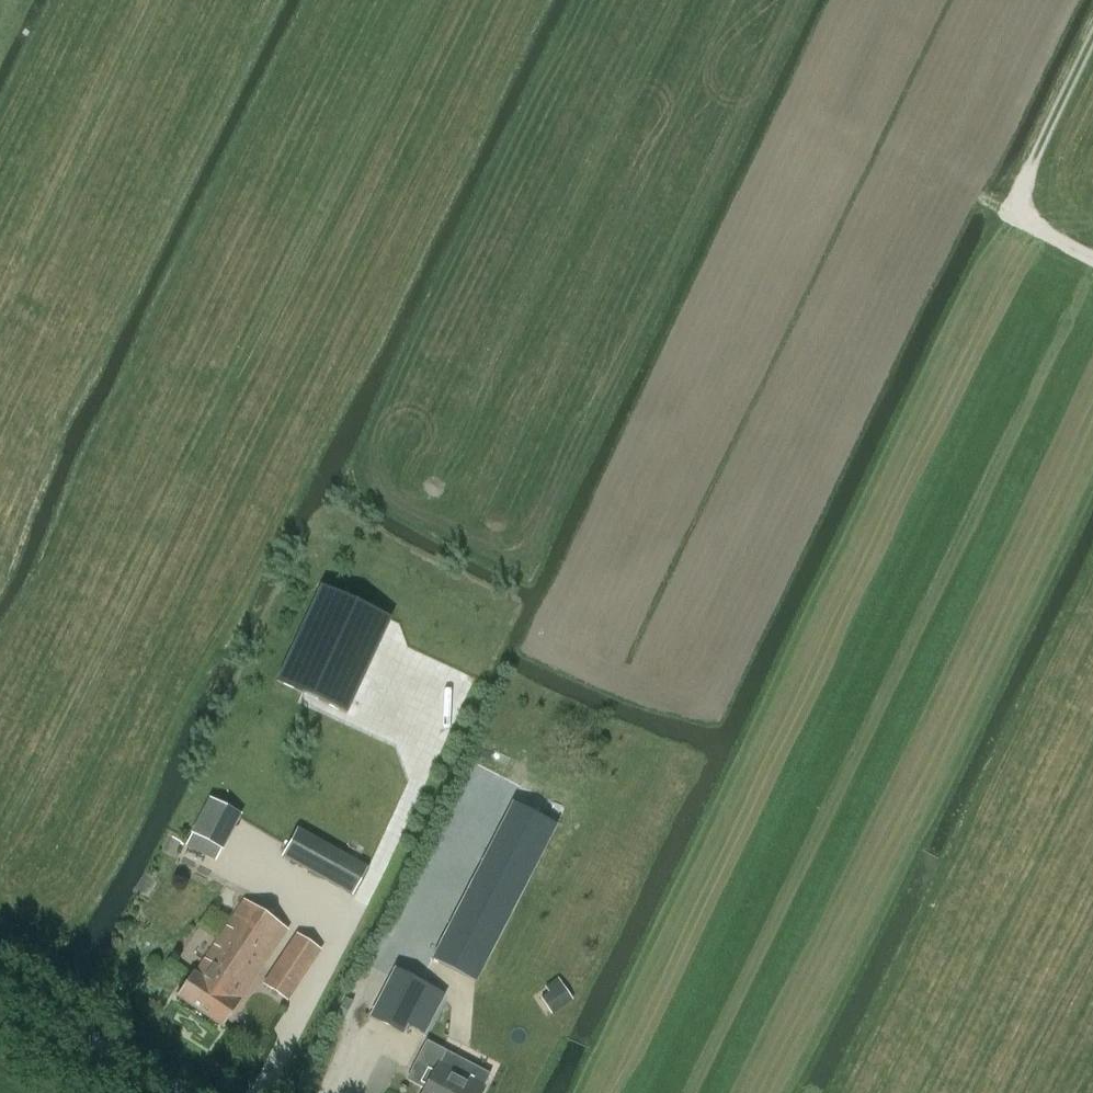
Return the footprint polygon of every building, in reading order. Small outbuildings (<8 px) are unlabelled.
[(320,586),(276,681),(345,713),(390,619),(320,586)] [(208,801),(193,831),(225,847),(240,818),(208,801)] [(351,895),(366,868),(297,829),(282,856),(351,895)] [(475,982),(526,884),(483,861),(432,959),(475,982)] [(245,901),(204,959),(195,973),(192,971),(176,995),(191,1005),(192,1007),(198,1012),(200,1012),(223,1027),(285,933),(284,928),(245,901)] [(287,1000),(320,950),(296,935),(263,984),(287,1000)] [(395,969),(370,1017),(402,1033),(427,986),(395,969)] [(548,991),(540,997),(551,1013),(571,1000),(560,984),(556,978),(545,986),(548,991)] [(488,1074),(425,1041),(411,1068),(430,1078),(422,1092),(479,1092),(482,1089),(481,1088),(488,1074)]
